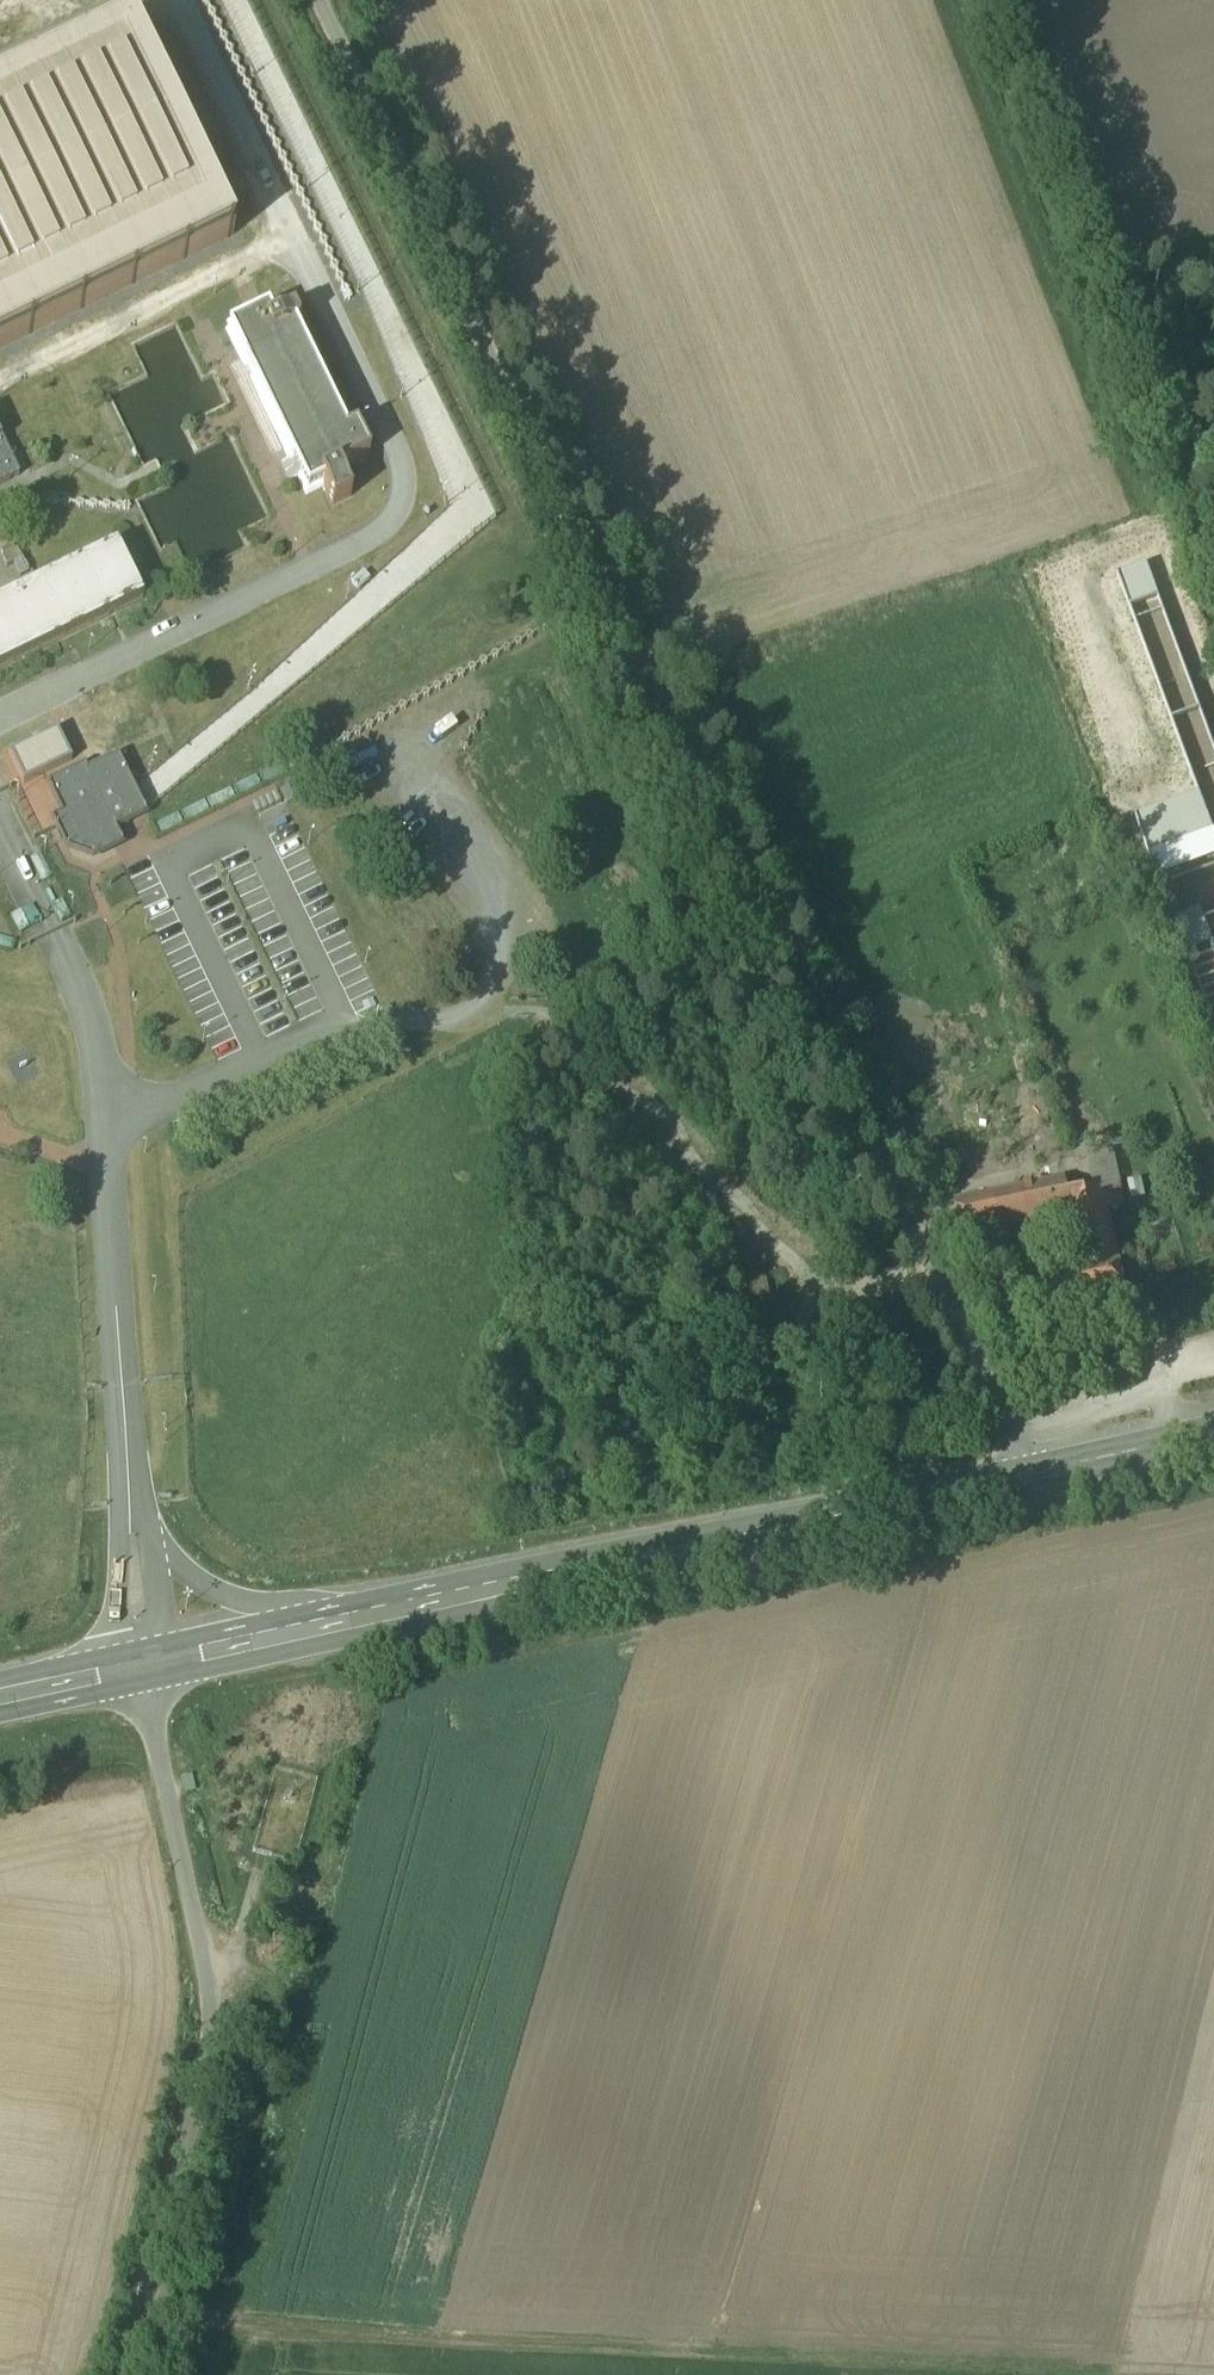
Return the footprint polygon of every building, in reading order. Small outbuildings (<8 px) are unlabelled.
[(201,217),(167,146),(176,142),(165,119),(156,123),(122,53),(0,112),(0,314),(201,217)] [(253,83),(242,88),(249,100),(259,95),(253,83)] [(348,431),(296,325),(299,324),(293,311),(256,329),(252,320),(230,330),(308,491),(323,483),(333,505),(351,496),(339,471),(370,456),(356,427),(348,431)] [(19,476),(0,436),(0,485),(19,476)] [(0,601),(0,669),(144,600),(117,544),(0,601)] [(363,572),(352,582),(359,590),(370,579),(363,572)] [(117,758),(81,776),(79,771),(50,785),(68,822),(58,826),(69,848),(92,856),(114,845),(106,830),(115,825),(116,826),(144,813),(117,758)] [(1171,918),(1180,949),(1209,940),(1200,910),(1171,918)] [(1066,1180),(955,1203),(963,1238),(1074,1215),(1070,1198),(1066,1180)] [(1120,1187),(1070,1198),(1074,1215),(1084,1266),(1118,1258),(1108,1212),(1124,1208),(1120,1187)] [(1084,1266),(1048,1274),(1058,1318),(1128,1303),(1118,1258),(1084,1266)]
